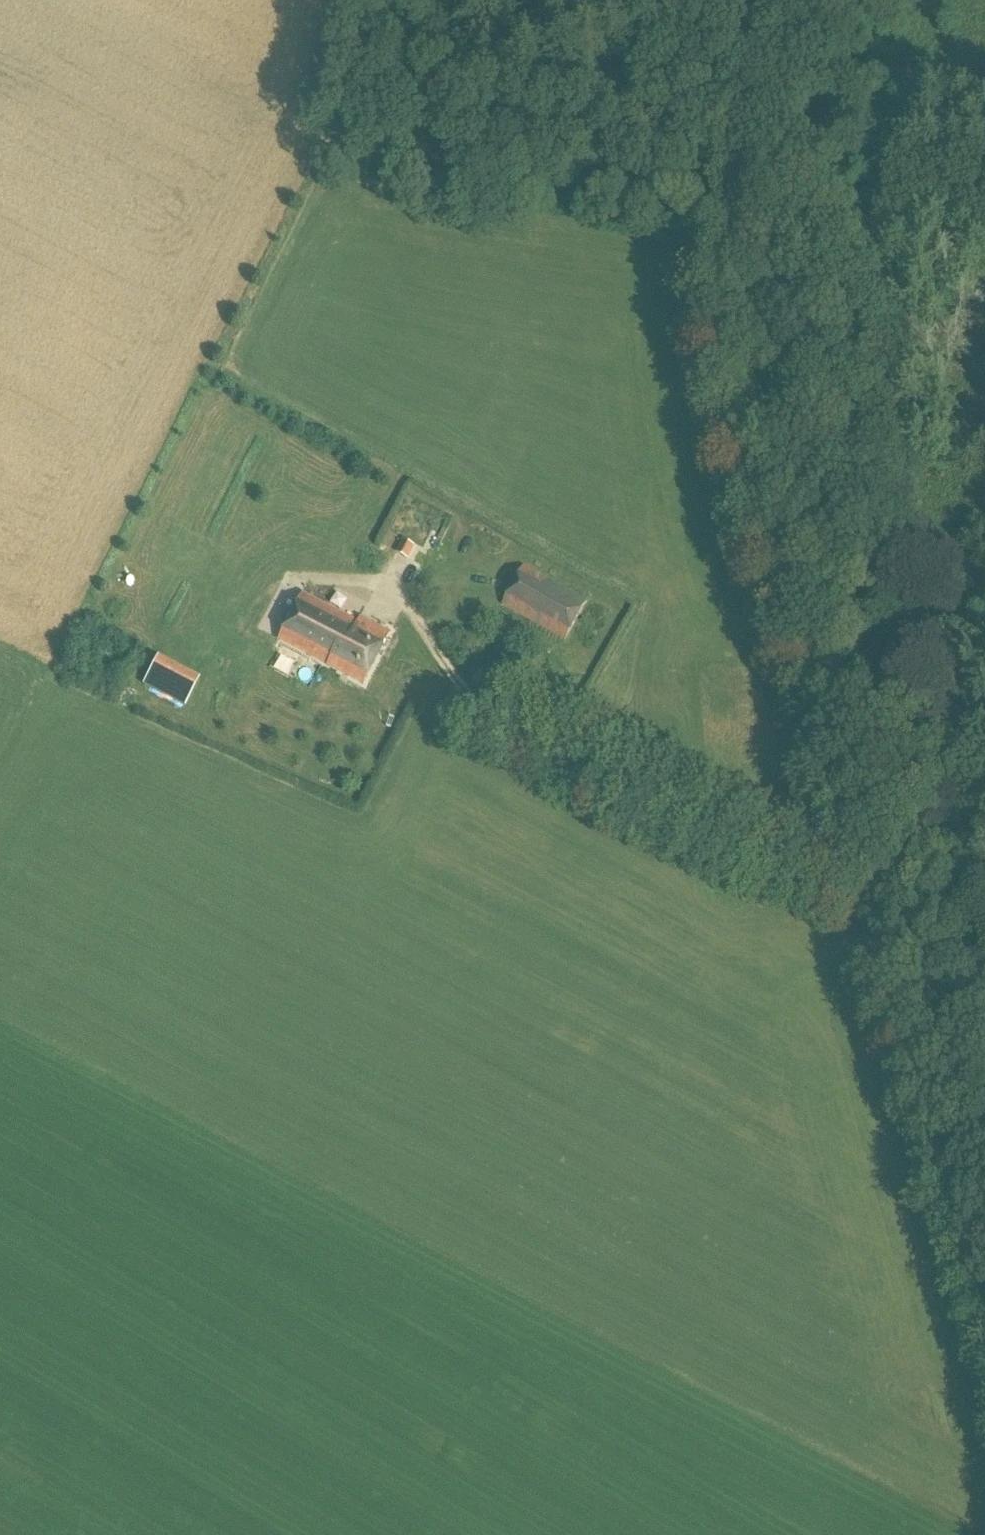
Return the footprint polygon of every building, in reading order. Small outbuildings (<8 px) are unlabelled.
[(431,548),(448,530),(424,507),(406,525),(431,548)] [(408,561),(415,547),(403,540),(395,554),(408,561)] [(566,641),(588,600),(524,564),(502,604),(566,641)] [(358,622),(303,593),(279,639),(328,665),(328,666),(364,685),(391,633),(361,617),(358,622)] [(181,708),(196,683),(158,661),(143,687),(181,708)]
